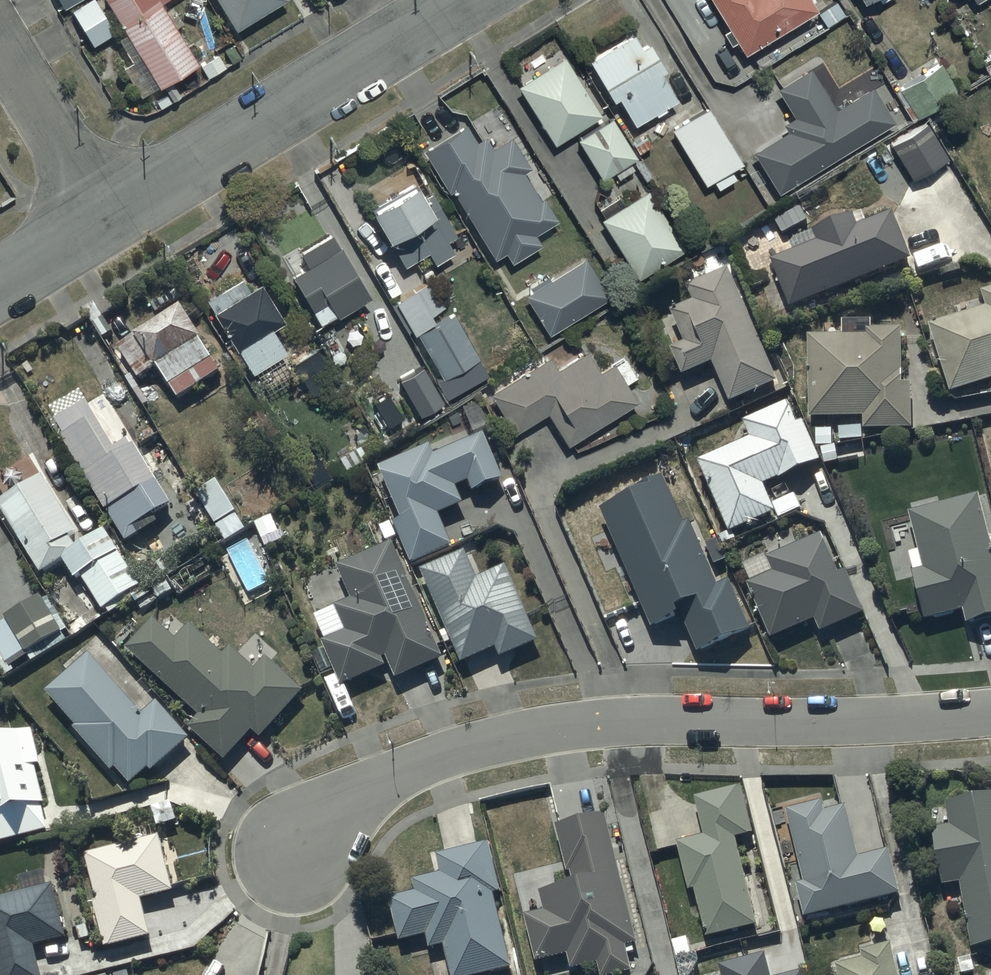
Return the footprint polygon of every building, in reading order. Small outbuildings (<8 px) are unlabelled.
[(59,9),(74,0),(54,0),(59,9)] [(67,10),(89,47),(110,35),(90,0),(84,0),(67,10)] [(153,87),(194,63),(158,1),(159,0),(102,0),(153,87)] [(226,30),(277,0),(208,0),(226,30)] [(722,29),(716,32),(725,46),(732,42),(739,54),(810,9),(805,0),(703,0),(722,29)] [(626,36),(583,61),(606,102),(612,98),(627,125),(671,101),(656,75),(659,73),(644,46),(635,51),(626,36)] [(517,84),(512,87),(548,145),(596,116),(557,53),(530,69),(527,64),(510,74),(517,84)] [(940,62),(891,91),(911,123),(959,95),(940,62)] [(813,71),(779,92),(796,120),(785,126),(790,134),(756,155),(781,196),(897,125),(874,88),(838,111),(813,71)] [(703,106),(667,128),(700,183),(707,179),(713,188),(730,178),(725,170),(737,163),(703,106)] [(607,116),(573,139),(599,180),(634,158),(607,116)] [(883,139),(863,153),(870,166),(890,154),(906,180),(943,159),(922,122),(885,143),(883,139)] [(467,128),(426,153),(452,195),(456,192),(497,259),(507,253),(514,264),(542,247),(536,236),(560,222),(546,198),(542,201),(527,176),(535,171),(514,137),(495,149),(488,138),(477,144),(467,128)] [(420,168),(371,194),(406,261),(431,248),(437,259),(456,249),(448,233),(457,228),(434,184),(430,186),(420,168)] [(683,247),(645,190),(597,221),(634,278),(683,247)] [(790,254),(763,263),(784,311),(908,261),(892,215),(854,228),(851,219),(786,243),(790,254)] [(305,247),(312,258),(295,268),(324,315),(373,285),(337,228),(305,247)] [(587,261),(526,298),(551,338),(612,300),(587,261)] [(725,270),(682,289),(689,305),(666,314),(680,346),(666,352),(677,377),(708,364),(725,404),(774,382),(725,270)] [(429,274),(394,293),(413,329),(438,315),(434,310),(445,304),(429,274)] [(264,276),(216,304),(252,366),(288,345),(275,322),(287,315),(264,276)] [(923,328),(946,396),(990,382),(990,290),(977,294),(982,310),(923,328)] [(185,305),(126,342),(146,373),(160,364),(181,398),(225,370),(185,305)] [(456,316),(418,338),(443,381),(439,383),(448,400),(490,377),(456,316)] [(861,337),(805,337),(804,419),(860,420),(860,432),(908,432),(908,389),(900,389),(900,330),(861,329),(861,337)] [(542,353),(490,389),(515,429),(541,412),(562,444),(631,400),(621,385),(635,375),(623,356),(599,371),(585,349),(553,370),(542,353)] [(320,352),(295,367),(313,398),(339,383),(320,352)] [(425,369),(401,383),(422,419),(446,406),(425,369)] [(120,449),(92,402),(90,396),(56,415),(61,422),(128,536),(140,529),(136,523),(177,500),(140,437),(120,449)] [(745,441),(694,461),(727,535),(773,515),(774,519),(797,508),(791,495),(768,505),(761,489),(815,465),(798,425),(791,428),(780,404),(737,423),(745,441)] [(433,436),(381,459),(405,513),(397,517),(414,557),(456,539),(444,511),(466,501),(458,482),(472,475),(477,486),(505,474),(486,431),(440,451),(433,436)] [(47,469),(0,495),(43,570),(68,556),(78,574),(82,571),(102,607),(143,584),(109,525),(81,541),(74,529),(80,526),(47,469)] [(644,489),(596,512),(648,632),(677,620),(693,658),(749,633),(727,582),(714,588),(686,523),(679,526),(658,479),(643,485),(644,489)] [(904,517),(914,551),(905,553),(909,572),(905,573),(918,623),(959,613),(962,626),(990,618),(990,557),(976,499),(904,517)] [(348,625),(325,635),(345,681),(391,660),(398,675),(445,654),(391,536),(340,560),(356,595),(338,603),(348,625)] [(819,537),(761,562),(767,575),(741,586),(765,641),(810,622),(817,637),(860,619),(841,574),(836,576),(819,537)] [(468,546),(423,565),(462,657),(497,642),(501,652),(540,636),(508,562),(480,574),(468,546)] [(44,589),(8,611),(14,622),(0,630),(0,673),(14,665),(10,659),(66,626),(44,589)] [(157,611),(129,642),(202,709),(191,720),(230,756),(258,725),(265,731),(304,688),(270,657),(262,666),(234,640),(226,650),(192,619),(180,632),(157,611)] [(90,649),(47,686),(116,766),(119,763),(133,778),(153,761),(157,765),(192,735),(159,698),(144,711),(90,649)] [(0,730),(0,838),(50,825),(42,798),(49,797),(40,762),(44,760),(34,721),(0,730)] [(708,832),(680,838),(690,887),(697,885),(707,933),(760,922),(741,834),(756,830),(746,783),(700,793),(708,832)] [(952,822),(937,825),(946,881),(963,879),(973,943),(990,940),(990,790),(948,797),(952,822)] [(823,796),(788,804),(807,878),(798,880),(806,913),(903,890),(891,843),(862,850),(849,799),(826,805),(823,796)] [(560,820),(573,876),(542,884),(547,906),(525,911),(536,959),(571,951),(574,965),(600,959),(604,974),(609,974),(636,969),(629,940),(641,937),(612,808),(560,820)] [(162,833),(91,850),(103,899),(100,900),(109,938),(154,927),(146,895),(176,887),(162,833)] [(432,852),(437,873),(417,877),(420,889),(392,895),(401,937),(428,931),(431,944),(446,940),(454,974),(472,974),(512,966),(495,890),(503,888),(492,839),(432,852)] [(39,940),(68,933),(57,881),(0,894),(0,974),(47,974),(39,940)] [(838,961),(842,974),(902,974),(892,935),(860,943),(863,954),(838,961)] [(719,959),(723,974),(774,974),(766,947),(719,959)]
